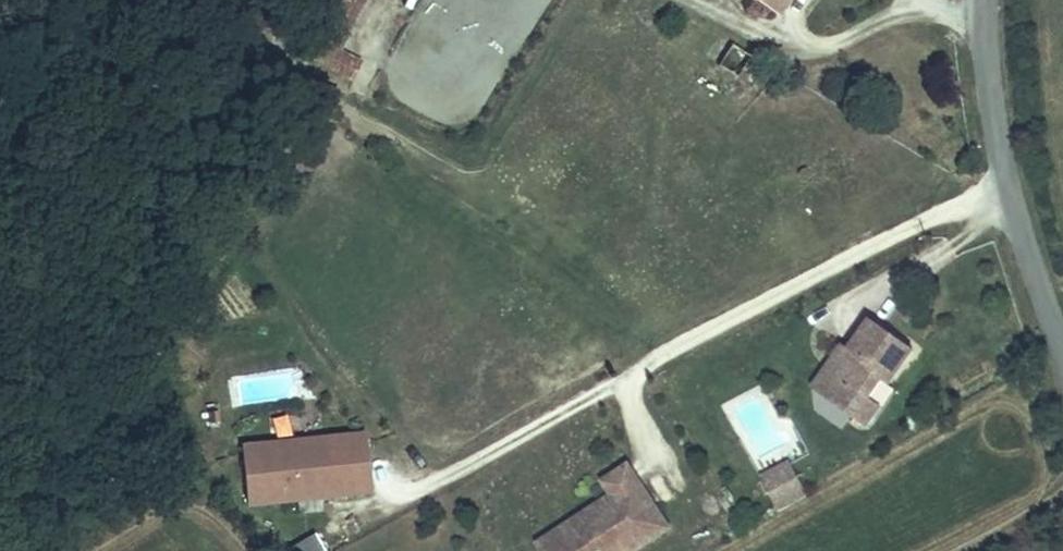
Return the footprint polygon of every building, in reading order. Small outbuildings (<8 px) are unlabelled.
[(781,26),(803,0),(751,0),(781,26)] [(724,42),(705,59),(727,83),(748,67),(724,42)] [(840,342),(810,388),(854,416),(867,395),(853,385),(867,364),(874,369),(897,334),(856,307),(834,339),(840,342)] [(797,380),(810,388),(840,342),(834,339),(826,335),(797,380)] [(238,446),(244,509),(370,498),(365,435),(238,446)] [(791,471),(783,457),(764,467),(771,481),(791,471)] [(606,490),(628,475),(619,461),(597,476),(606,490)] [(771,481),(764,467),(753,473),(761,487),(771,481)] [(800,488),(791,471),(771,481),(761,487),(771,504),(800,488)] [(628,475),(606,490),(585,504),(594,517),(554,543),(559,550),(615,550),(660,521),(628,475)] [(594,517),(585,504),(532,539),(540,550),(559,550),(554,543),(594,517)]
